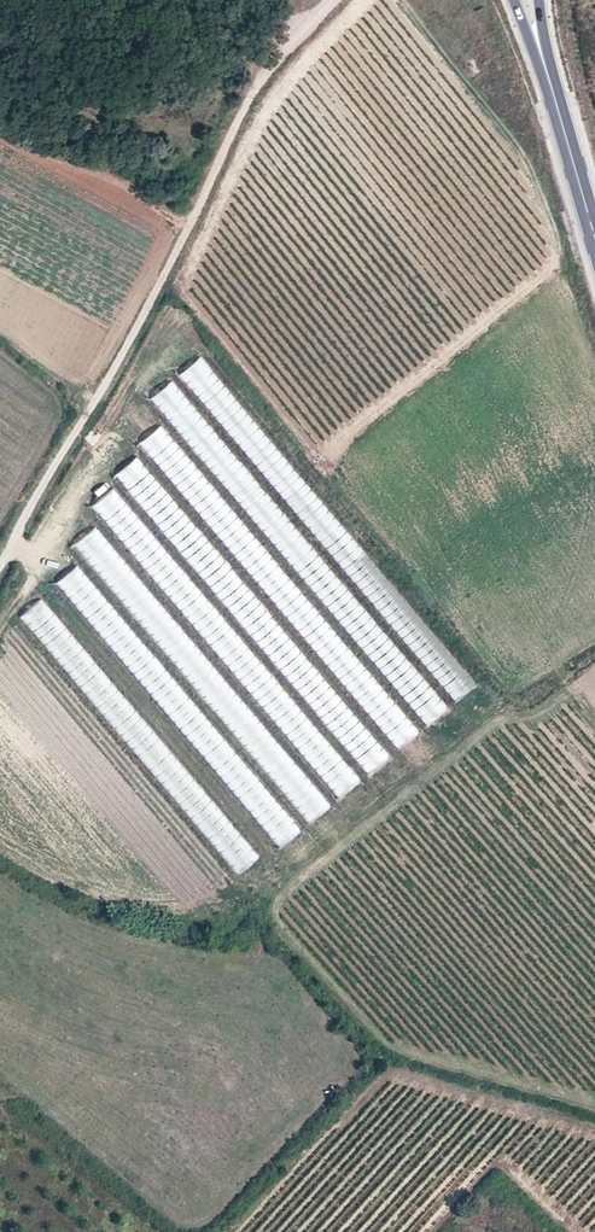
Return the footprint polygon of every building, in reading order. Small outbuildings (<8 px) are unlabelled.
[(479,687),(201,353),(177,374),(455,702),(479,687)] [(450,712),(173,378),(149,399),(427,728),(450,712)] [(160,422),(136,443),(398,749),(418,732),(160,422)] [(139,457),(115,475),(367,775),(391,755),(139,457)] [(112,487),(90,505),(341,797),(362,779),(112,487)] [(95,525),(70,546),(310,824),(332,805),(95,525)] [(76,566),(55,583),(280,844),(299,828),(76,566)] [(39,597),(18,615),(236,872),(259,856),(39,597)]
